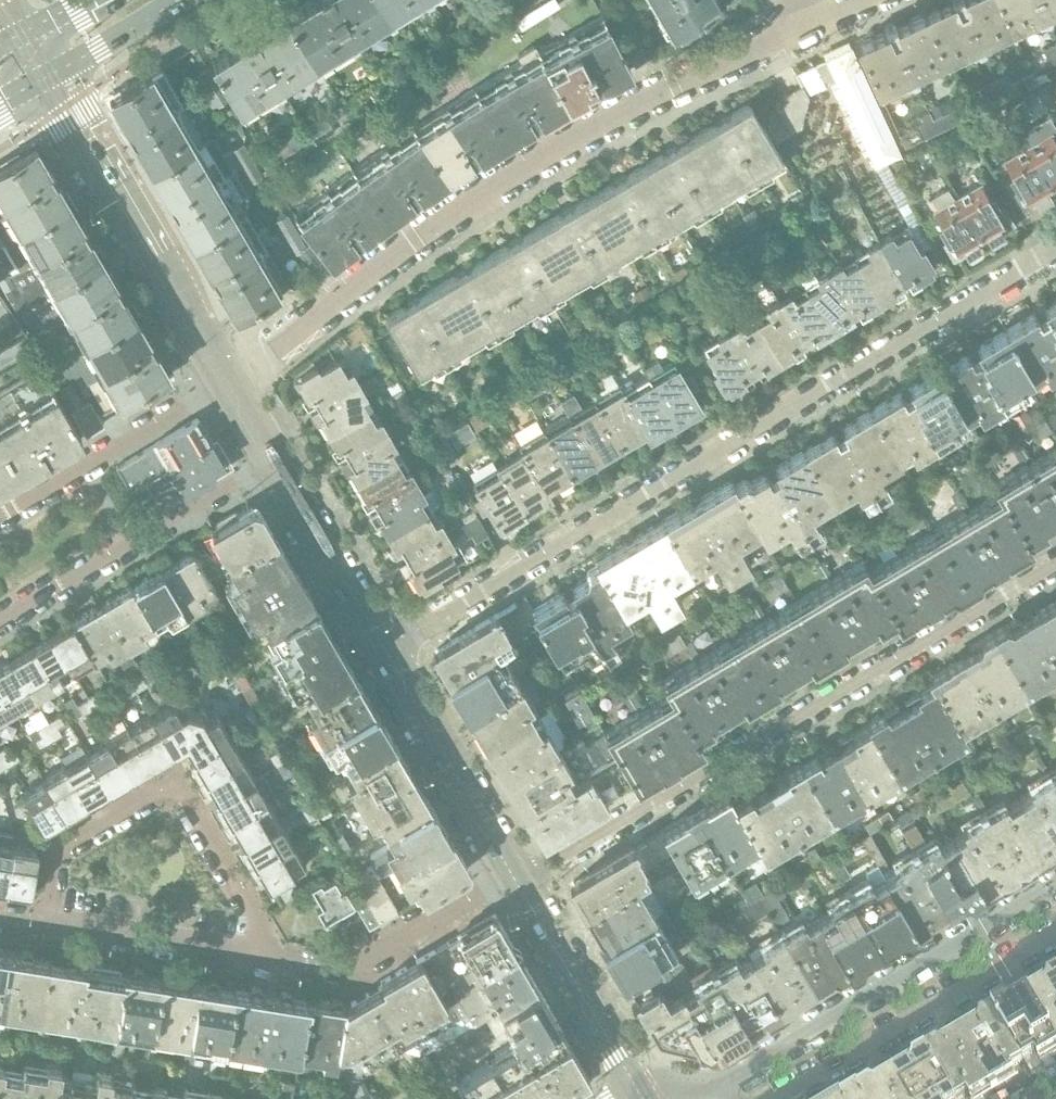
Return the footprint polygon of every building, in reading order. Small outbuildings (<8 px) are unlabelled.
[(381,0),(309,0),(286,14),(316,63),(391,17),(381,0)] [(391,17),(419,0),(381,0),(391,17)] [(521,0),(515,0),(513,1),(519,11),(525,7),(521,0)] [(717,0),(661,0),(674,20),(669,23),(672,27),(676,25),(678,27),(689,21),(688,18),(717,0)] [(998,0),(954,0),(924,14),(944,59),(974,45),(976,52),(983,49),(980,43),(1011,28),(998,0)] [(1011,28),(1040,15),(1043,21),(1050,18),(1047,12),(1055,7),(1055,0),(998,0),(1011,28)] [(519,11),(513,1),(507,5),(513,15),(519,11)] [(316,63),(286,14),(211,60),(242,109),(316,63)] [(944,59),(924,14),(856,45),(877,90),(879,94),(882,93),(880,89),(906,77),(909,83),(915,80),(912,74),(944,59)] [(631,71),(629,67),(619,47),(604,17),(552,45),(539,52),(568,105),(631,71)] [(646,61),(638,41),(635,35),(623,41),(625,45),(634,64),(635,67),(646,61)] [(1042,51),(1048,65),(1055,61),(1055,44),(1042,51)] [(506,141),(568,105),(539,52),(535,45),(518,55),(522,62),(501,73),(476,89),(506,141)] [(900,156),(873,97),(851,49),(825,61),(875,168),(886,163),(894,158),(900,156)] [(1047,72),(1038,54),(1028,60),(1036,77),(1047,72)] [(219,84),(208,67),(196,74),(207,91),(219,84)] [(190,106),(188,102),(186,98),(180,102),(161,68),(108,99),(151,172),(203,141),(184,109),(190,106)] [(1010,83),(1006,75),(994,81),(998,89),(1006,85),(1010,83)] [(399,92),(391,78),(384,82),(391,93),(392,96),(399,92)] [(989,93),(998,89),(994,81),(977,90),(981,98),(989,93)] [(1020,93),(1015,81),(1010,83),(1006,85),(1012,97),(1020,93)] [(229,99),(219,84),(207,91),(217,107),(229,99)] [(1012,97),(1006,85),(998,89),(1004,101),(1012,97)] [(1054,88),(1051,85),(1045,88),(1047,92),(1047,93),(1053,102),(1055,100),(1055,92),(1054,88)] [(799,128),(808,96),(802,86),(783,98),(778,114),(761,124),(773,144),(799,128)] [(506,141),(476,89),(444,108),(443,109),(414,128),(446,179),(506,141)] [(1004,101),(998,89),(989,93),(995,106),(1004,101)] [(1050,102),(1044,92),(1037,97),(1043,106),(1050,102)] [(995,106),(989,93),(981,98),(987,110),(995,106)] [(773,144),(761,124),(749,104),(696,135),(729,190),(761,172),(781,159),(773,144)] [(962,121),(956,109),(948,113),(954,125),(962,121)] [(932,121),(929,113),(917,119),(920,126),(924,124),(932,121)] [(954,125),(948,113),(940,117),(946,129),(954,125)] [(331,127),(325,117),(319,121),(325,131),(331,127)] [(946,129),(940,117),(932,121),(938,133),(946,129)] [(325,131),(319,121),(312,125),(318,135),(325,131)] [(938,133),(932,121),(924,124),(930,136),(938,133)] [(930,136),(924,124),(920,126),(916,128),(922,140),(930,136)] [(318,135),(312,125),(306,129),(312,139),(318,135)] [(981,137),(975,127),(968,131),(974,141),(981,137)] [(446,179),(414,128),(400,137),(383,149),(354,169),(388,219),(446,179)] [(973,142),(965,128),(958,132),(966,146),(973,142)] [(312,139),(306,129),(299,133),(305,143),(312,139)] [(305,143),(299,133),(293,137),(299,147),(305,143)] [(1050,133),(1027,147),(1053,191),(1055,189),(1055,143),(1050,133)] [(729,190),(696,135),(644,165),(676,221),(729,190)] [(229,172),(233,170),(214,136),(204,142),(203,141),(151,172),(193,243),(245,213),(227,181),(232,178),(229,172)] [(299,147),(293,137),(286,141),(292,151),(299,147)] [(292,151),(286,141),(280,145),(286,155),(292,151)] [(253,161),(245,147),(243,144),(231,151),(241,168),(253,161)] [(286,155),(280,145),(273,149),(279,159),(286,155)] [(69,204),(36,147),(0,168),(0,245),(4,243),(69,204)] [(1053,191),(1027,147),(1004,161),(1006,164),(1012,175),(1009,177),(1016,190),(1020,188),(1030,205),(1036,201),(1039,205),(1050,199),(1047,194),(1053,191)] [(279,159),(273,149),(267,153),(273,163),(279,159)] [(273,163),(267,153),(260,157),(265,168),(273,163)] [(894,176),(908,167),(901,157),(888,166),(894,176)] [(263,177),(253,161),(241,168),(250,184),(263,177)] [(934,244),(894,176),(888,166),(886,163),(875,168),(908,226),(906,228),(908,232),(895,240),(892,234),(879,242),(903,283),(907,281),(911,289),(920,284),(917,279),(930,272),(928,268),(932,266),(923,251),(928,248),(935,260),(941,256),(933,245),(934,244)] [(676,221),(644,165),(593,195),(625,251),(676,221)] [(331,262),(388,219),(354,169),(312,200),(295,214),(318,245),(331,262)] [(849,189),(844,181),(837,185),(842,193),(849,189)] [(1006,227),(997,210),(999,209),(991,196),(988,198),(980,184),(957,197),(982,241),(988,238),(991,242),(1002,236),(1000,231),(1006,227)] [(982,241),(957,197),(952,188),(928,203),(941,226),(939,227),(947,241),(949,239),(959,255),(965,252),(968,256),(979,249),(977,245),(982,241)] [(805,202),(801,193),(790,199),(795,207),(805,202)] [(625,251),(593,195),(540,226),(573,282),(625,251)] [(85,232),(69,204),(4,243),(19,270),(10,275),(1,259),(0,259),(0,285),(8,299),(9,299),(16,311),(102,261),(85,232)] [(803,215),(798,207),(792,211),(797,219),(803,215)] [(765,227),(754,209),(742,217),(743,218),(753,234),(765,227)] [(294,255),(284,239),(284,238),(281,240),(279,236),(274,239),(267,228),(258,234),(245,213),(193,243),(235,316),(287,286),(277,267),(269,253),(274,251),(281,264),(294,255)] [(296,231),(287,215),(275,223),(284,238),(284,239),(296,231)] [(743,218),(727,228),(737,244),(753,234),(743,218)] [(777,221),(770,225),(776,235),(783,231),(777,221)] [(573,282),(540,226),(489,256),(521,312),(573,282)] [(306,248),(296,231),(284,239),(294,255),(298,253),(306,248)] [(903,283),(879,242),(868,249),(871,255),(857,263),(879,301),(893,294),(896,298),(904,294),(899,285),(903,283)] [(310,245),(306,248),(298,253),(316,275),(326,266),(310,245)] [(521,312),(489,256),(437,286),(469,342),(521,312)] [(135,317),(119,289),(102,261),(16,311),(18,313),(21,311),(53,366),(81,349),(135,317)] [(879,301),(857,263),(846,270),(842,264),(828,273),(853,313),(856,311),(861,319),(870,314),(867,309),(879,301)] [(687,274),(683,267),(672,273),(677,280),(687,274)] [(853,313),(828,273),(819,279),(822,284),(807,293),(829,331),(843,323),(846,328),(854,323),(849,315),(853,313)] [(775,292),(770,283),(764,287),(769,295),(775,292)] [(469,342),(437,286),(384,317),(402,349),(406,356),(417,373),(469,342)] [(650,295),(645,286),(633,293),(638,302),(650,295)] [(829,331),(807,293),(796,300),(792,294),(779,302),(803,342),(806,340),(811,349),(819,344),(816,339),(829,331)] [(1044,308),(1045,310),(1044,311),(1046,314),(1039,318),(1037,315),(1035,316),(1034,314),(1006,331),(1036,382),(1054,371),(1055,375),(1055,301),(1044,308)] [(803,342),(779,302),(768,309),(771,315),(757,324),(779,361),(793,353),(796,358),(804,353),(799,345),(803,342)] [(722,322),(715,308),(709,311),(717,325),(722,322)] [(169,374),(152,346),(135,317),(81,349),(98,377),(87,383),(80,370),(73,374),(85,397),(92,393),(103,412),(169,374)] [(779,361),(757,324),(746,330),(743,324),(729,333),(752,372),(756,370),(761,378),(769,373),(766,368),(779,361)] [(1036,382),(1006,331),(977,348),(978,349),(977,350),(979,354),(972,358),(969,355),(968,356),(967,354),(938,371),(969,422),(988,411),(990,415),(1018,399),(1015,394),(1036,382)] [(752,372),(729,333),(720,338),(724,344),(709,353),(719,371),(715,373),(724,389),(727,387),(729,390),(743,383),(746,387),(754,383),(749,374),(752,372)] [(33,345),(27,335),(25,337),(21,339),(27,349),(33,345)] [(608,348),(601,336),(594,341),(601,353),(608,348)] [(27,349),(21,339),(14,343),(20,353),(27,349)] [(20,353),(14,343),(8,347),(14,357),(20,353)] [(14,357),(8,347),(2,351),(8,361),(14,357)] [(591,366),(580,349),(568,356),(579,373),(591,366)] [(382,369),(377,360),(366,367),(371,376),(377,372),(382,369)] [(699,406),(691,392),(673,362),(663,368),(658,360),(643,369),(648,377),(675,423),(692,413),(690,411),(699,406)] [(318,407),(358,384),(351,372),(345,376),(337,362),(319,372),(316,369),(301,378),(303,381),(300,383),(307,397),(302,399),(307,408),(316,403),(318,407)] [(55,456),(81,440),(51,388),(40,369),(0,392),(0,488),(55,456)] [(675,423),(648,377),(643,369),(647,378),(634,386),(630,378),(619,384),(624,392),(622,393),(644,429),(648,436),(657,431),(658,433),(675,423)] [(969,422),(938,371),(910,388),(911,389),(909,390),(911,394),(904,398),(902,395),(900,396),(899,394),(871,411),(900,460),(902,463),(921,451),(923,455),(951,439),(948,435),(969,422)] [(369,385),(380,378),(377,372),(371,376),(365,379),(369,385)] [(527,401),(551,386),(543,372),(518,387),(527,401)] [(103,425),(88,401),(82,405),(69,384),(59,390),(71,411),(83,429),(87,437),(88,436),(87,434),(103,425)] [(367,413),(358,398),(364,394),(358,384),(318,407),(320,410),(312,415),(316,424),(321,421),(329,434),(367,413)] [(644,429),(622,393),(624,392),(619,384),(594,399),(621,446),(637,436),(636,434),(644,429)] [(488,400),(483,391),(472,397),(477,406),(488,400)] [(511,402),(506,394),(493,402),(499,410),(511,402)] [(621,446),(594,399),(568,415),(594,458),(602,454),(604,456),(621,446)] [(499,413),(492,403),(492,401),(480,409),(487,421),(499,413)] [(1033,423),(1024,409),(1011,417),(1013,419),(1020,431),(1033,423)] [(877,473),(900,460),(871,411),(843,428),(844,429),(842,430),(844,434),(837,438),(835,435),(833,436),(832,434),(803,451),(832,500),(852,488),(864,507),(873,501),(881,514),(889,508),(881,496),(888,492),(877,473)] [(347,457),(397,428),(395,425),(386,431),(381,422),(375,426),(367,413),(329,434),(337,447),(332,450),(337,458),(345,453),(347,457)] [(594,458),(568,415),(543,430),(570,476),(587,465),(586,463),(594,458)] [(129,491),(210,442),(197,419),(154,444),(116,468),(121,477),(129,491)] [(1020,431),(1013,419),(1008,422),(1015,434),(1020,431)] [(396,463),(388,449),(394,446),(389,437),(399,431),(397,428),(347,457),(349,461),(341,466),(346,474),(351,471),(359,484),(396,463)] [(570,476),(543,430),(518,444),(522,452),(545,488),(552,483),(553,485),(570,476)] [(1025,459),(1018,447),(1011,436),(1006,439),(1019,462),(1025,459)] [(163,508),(215,478),(212,472),(224,465),(210,442),(129,491),(140,509),(141,509),(145,515),(159,507),(163,508)] [(459,460),(450,445),(440,452),(448,466),(459,460)] [(1028,457),(1022,445),(1018,447),(1025,459),(1028,457)] [(994,485),(998,491),(1026,538),(1055,520),(1053,516),(1055,514),(1055,448),(994,485)] [(811,512),(832,500),(803,451),(775,468),(776,469),(774,470),(776,474),(769,478),(767,475),(765,476),(765,474),(750,483),(750,482),(744,480),(734,486),(759,529),(765,539),(786,527),(797,546),(805,541),(813,553),(813,555),(822,549),(814,536),(822,531),(811,512)] [(545,488),(522,452),(497,467),(524,512),(541,502),(540,500),(549,495),(545,488)] [(376,507),(417,484),(410,472),(404,475),(396,463),(359,484),(366,497),(361,500),(366,509),(374,504),(376,507)] [(524,512),(497,467),(472,482),(481,498),(474,502),(482,516),(489,511),(498,525),(506,520),(508,522),(524,512)] [(759,529),(734,486),(731,480),(663,521),(690,569),(713,556),(726,577),(737,570),(750,563),(737,541),(759,529)] [(425,512),(417,498),(423,495),(417,484),(376,507),(379,511),(370,516),(375,524),(380,521),(388,534),(425,512)] [(462,491),(457,484),(453,486),(458,494),(462,491)] [(1026,538),(998,491),(933,531),(967,588),(991,573),(989,569),(1030,545),(1026,538)] [(967,504),(960,493),(956,495),(963,507),(967,504)] [(963,507),(956,495),(952,498),(959,509),(963,507)] [(231,568),(277,542),(258,511),(252,509),(211,533),(224,554),(215,560),(206,551),(194,554),(208,579),(230,566),(231,568)] [(464,524),(476,517),(473,511),(461,518),(464,524)] [(406,558),(447,535),(439,522),(433,526),(425,512),(388,534),(396,548),(390,551),(395,559),(404,554),(406,558)] [(476,517),(464,524),(458,527),(465,538),(470,535),(474,543),(487,535),(476,517)] [(690,569),(663,521),(595,561),(598,566),(623,609),(645,596),(657,618),(682,603),(670,581),(690,569)] [(967,588),(933,531),(867,570),(894,616),(898,623),(940,598),(942,602),(967,588)] [(902,543),(895,531),(891,534),(898,545),(902,543)] [(898,545),(891,534),(886,536),(893,548),(898,545)] [(436,574),(461,559),(447,535),(406,558),(408,561),(400,566),(405,575),(410,572),(417,585),(421,583),(423,587),(439,578),(436,574)] [(315,608),(277,542),(231,568),(237,578),(238,577),(240,582),(232,587),(255,627),(264,622),(271,634),(315,608)] [(215,591),(208,579),(194,554),(192,551),(163,569),(189,613),(206,604),(203,598),(215,591)] [(819,565),(813,555),(813,553),(801,560),(808,572),(815,567),(822,578),(826,576),(819,565)] [(894,616),(867,570),(862,562),(796,601),(828,656),(859,637),(856,632),(859,631),(861,629),(864,634),(894,616)] [(830,573),(823,562),(819,565),(826,576),(830,573)] [(629,619),(623,609),(598,566),(588,572),(586,578),(586,579),(572,587),(573,589),(572,590),(574,593),(566,597),(564,594),(563,595),(562,593),(532,611),(541,626),(561,659),(584,646),(596,666),(603,662),(611,674),(619,669),(611,657),(620,651),(608,631),(629,619)] [(189,613),(163,569),(133,586),(156,625),(166,619),(170,625),(189,613)] [(759,585),(752,572),(743,577),(750,590),(759,585)] [(757,601),(780,587),(774,577),(750,591),(747,593),(754,603),(753,604),(759,616),(764,613),(757,601)] [(750,591),(744,581),(732,588),(738,599),(747,593),(750,591)] [(156,625),(133,586),(102,604),(128,649),(146,639),(143,633),(156,625)] [(828,656),(796,601),(731,640),(761,695),(792,677),(789,672),(792,670),(795,669),(797,674),(828,656)] [(1020,623),(1017,619),(993,633),(1025,687),(1055,669),(1055,601),(1020,623)] [(128,649),(102,604),(72,622),(95,661),(107,654),(110,659),(116,656),(122,668),(135,660),(128,650),(128,649)] [(759,616),(753,604),(748,607),(755,619),(759,616)] [(356,678),(315,608),(271,634),(278,647),(270,652),(281,671),(276,674),(285,690),(291,687),(296,696),(304,690),(312,704),(356,678)] [(541,626),(532,611),(523,616),(532,631),(541,626)] [(501,651),(514,643),(497,614),(437,650),(437,651),(436,655),(435,656),(449,680),(448,680),(468,713),(520,683),(501,651)] [(95,661),(72,622),(51,634),(73,673),(80,668),(82,672),(93,666),(93,667),(96,664),(95,661)] [(229,636),(224,627),(210,635),(215,644),(229,636)] [(1025,687),(993,633),(969,647),(972,651),(930,676),(934,683),(959,726),(1025,687)] [(73,673),(51,634),(31,646),(55,688),(68,681),(66,677),(73,673)] [(686,645),(679,634),(662,643),(669,655),(686,645)] [(761,695),(731,640),(664,680),(671,693),(696,734),(725,717),(722,712),(728,709),(731,714),(761,695)] [(697,653),(690,642),(686,645),(693,655),(697,653)] [(55,688),(31,646),(10,658),(33,696),(40,692),(42,696),(55,688)] [(10,658),(0,664),(0,688),(15,712),(28,704),(26,700),(33,696),(10,658)] [(528,676),(543,667),(539,660),(524,669),(528,676)] [(155,669),(151,662),(140,668),(144,675),(155,669)] [(250,685),(243,673),(235,678),(242,690),(250,685)] [(637,692),(627,675),(618,680),(628,697),(635,708),(639,705),(632,695),(637,692)] [(148,685),(143,677),(132,684),(136,692),(148,685)] [(393,742),(363,689),(356,678),(312,704),(319,715),(310,720),(334,761),(343,756),(349,767),(393,742)] [(539,715),(546,711),(539,699),(532,703),(520,683),(468,713),(506,779),(558,748),(539,715)] [(959,726),(934,683),(903,701),(906,706),(904,707),(901,709),(898,704),(867,723),(897,775),(964,736),(959,726)] [(136,692),(132,684),(120,691),(124,699),(136,692)] [(254,692),(250,685),(242,690),(246,697),(254,692)] [(627,697),(620,685),(608,692),(615,704),(627,697)] [(0,688),(0,717),(2,720),(15,712),(0,688)] [(105,699),(100,691),(89,698),(94,706),(101,702),(105,699)] [(696,734),(671,693),(604,733),(619,757),(635,784),(635,785),(701,745),(695,735),(696,734)] [(635,708),(628,697),(624,700),(630,711),(635,708)] [(94,706),(89,698),(77,705),(82,713),(89,709),(94,706)] [(105,710),(101,702),(94,706),(89,709),(93,717),(105,710)] [(185,745),(194,710),(185,707),(178,712),(173,704),(151,717),(172,753),(185,745)] [(259,720),(252,708),(244,713),(251,724),(259,720)] [(93,717),(89,709),(82,713),(77,716),(82,723),(93,717)] [(229,737),(216,715),(208,720),(203,712),(194,710),(185,745),(193,758),(229,737)] [(598,724),(592,713),(584,717),(590,728),(598,724)] [(64,723),(59,715),(48,722),(52,730),(58,727),(64,723)] [(172,753),(151,717),(129,729),(154,771),(169,762),(166,756),(172,753)] [(265,731),(259,720),(251,724),(257,736),(265,731)] [(281,730),(276,721),(266,727),(272,736),(281,730)] [(52,730),(48,722),(36,729),(41,736),(46,734),(52,730)] [(897,775),(867,723),(836,741),(839,746),(834,749),(831,744),(800,762),(831,814),(897,775)] [(1026,740),(1041,731),(1036,723),(1020,732),(1026,740)] [(62,735),(58,727),(52,730),(46,734),(50,742),(62,735)] [(154,771),(129,729),(108,742),(129,778),(135,774),(138,780),(154,771)] [(46,734),(41,736),(34,740),(39,748),(50,742),(46,734)] [(1049,744),(1042,734),(1032,740),(1039,750),(1049,744)] [(200,783),(241,759),(229,737),(193,758),(196,764),(190,768),(200,783)] [(129,778),(108,742),(87,755),(111,796),(127,787),(123,781),(129,778)] [(430,805),(412,773),(393,742),(349,767),(356,779),(348,784),(357,800),(358,802),(321,825),(330,840),(340,834),(334,823),(361,807),(372,825),(380,821),(386,831),(430,805)] [(635,784),(619,757),(588,775),(569,742),(558,748),(506,779),(526,813),(527,812),(543,840),(607,802),(606,801),(635,784)] [(3,759),(10,754),(6,747),(0,750),(0,760),(3,759)] [(990,762),(1004,753),(1001,748),(986,757),(990,762)] [(284,763),(277,751),(269,755),(276,767),(284,763)] [(19,759),(15,752),(10,754),(3,759),(7,766),(19,759)] [(111,796),(87,755),(65,767),(86,803),(92,799),(96,805),(111,796)] [(303,766),(297,755),(286,761),(293,772),(303,766)] [(254,780),(241,759),(200,783),(209,799),(215,795),(218,801),(254,780)] [(831,814),(800,762),(769,780),(772,785),(767,789),(764,784),(734,802),(757,842),(764,854),(831,814)] [(290,774),(284,763),(276,767),(283,779),(290,774)] [(86,803),(65,767),(44,779),(68,821),(84,812),(81,806),(86,803)] [(961,777),(955,767),(945,773),(951,783),(961,777)] [(1027,786),(1031,792),(1020,799),(1050,852),(1055,848),(1055,769),(1027,786)] [(68,821),(44,779),(22,792),(43,828),(49,825),(53,830),(68,821)] [(225,826),(266,802),(254,780),(218,801),(221,807),(215,810),(225,826)] [(757,842),(734,802),(728,791),(661,830),(669,844),(678,858),(692,882),(757,842)] [(309,805),(302,794),(294,798),(301,810),(309,805)] [(1050,852),(1020,799),(1007,806),(1004,800),(987,810),(977,794),(967,800),(977,816),(959,827),(963,833),(953,840),(982,890),(983,891),(1050,852)] [(279,823),(266,802),(225,826),(234,842),(240,838),(243,844),(279,823)] [(316,817),(309,805),(301,810),(308,822),(316,817)] [(333,816),(326,805),(315,811),(322,822),(333,816)] [(466,865),(449,837),(430,805),(386,831),(378,836),(385,847),(366,858),(371,867),(376,876),(395,866),(407,886),(415,882),(424,896),(463,873),(466,865)] [(888,811),(878,817),(883,826),(893,820),(888,811)] [(914,820),(909,812),(896,819),(901,827),(914,820)] [(883,826),(878,817),(864,824),(869,834),(883,826)] [(250,869),(291,844),(279,823),(243,844),(246,850),(240,853),(250,869)] [(982,890),(953,840),(951,840),(951,839),(938,847),(936,842),(928,847),(915,824),(902,832),(916,854),(892,868),(890,869),(870,835),(862,839),(877,865),(916,930),(928,922),(927,922),(928,916),(965,895),(970,896),(970,897),(982,890)] [(336,852),(329,841),(321,845),(328,857),(336,852)] [(304,866),(291,844),(250,869),(259,884),(265,881),(269,887),(279,881),(304,866)] [(11,847),(0,846),(0,895),(4,895),(11,847)] [(30,892),(34,872),(37,851),(11,847),(4,895),(22,898),(23,891),(30,892)] [(585,913),(637,883),(647,876),(642,868),(645,866),(633,847),(569,884),(580,903),(579,903),(585,912),(584,912),(585,913)] [(822,862),(818,855),(815,848),(808,852),(815,865),(822,862)] [(812,863),(808,856),(799,862),(803,868),(812,863)] [(851,877),(842,861),(836,864),(835,869),(842,881),(851,877)] [(916,930),(877,865),(866,872),(865,875),(869,882),(825,909),(828,913),(818,918),(849,969),(861,962),(860,961),(861,956),(898,935),(903,936),(904,937),(916,930)] [(398,912),(376,876),(371,867),(352,878),(358,888),(379,923),(398,912)] [(735,880),(729,869),(723,872),(730,883),(735,880)] [(351,904),(353,902),(369,929),(379,923),(358,888),(349,893),(343,883),(339,885),(333,876),(322,883),(320,879),(310,885),(316,897),(314,898),(318,905),(315,906),(323,920),(339,910),(340,912),(352,905),(351,904)] [(297,894),(288,880),(273,890),(281,904),(297,894)] [(675,948),(637,883),(585,913),(623,979),(661,957),(675,948)] [(849,969),(818,918),(804,927),(801,923),(794,927),(778,900),(785,895),(780,886),(760,898),(768,912),(782,934),(758,948),(760,951),(750,956),(751,958),(782,1009),(794,1002),(793,1001),(795,996),(831,974),(836,976),(836,977),(849,969)] [(748,904),(743,897),(733,903),(737,911),(748,904)] [(768,912),(760,898),(742,909),(750,922),(768,912)] [(521,959),(513,957),(511,954),(509,952),(512,944),(503,928),(495,915),(432,952),(466,1012),(473,1023),(482,1018),(536,986),(521,959)] [(12,954),(2,952),(2,949),(0,947),(0,1015),(2,1016),(12,954)] [(79,1022),(88,967),(76,965),(76,961),(72,957),(71,957),(65,959),(65,963),(32,958),(32,954),(28,950),(27,950),(22,952),(21,955),(12,954),(2,1016),(16,1018),(17,1012),(40,1016),(66,1020),(65,1025),(78,1028),(79,1022)] [(360,1075),(466,1012),(432,952),(380,982),(382,986),(345,1008),(336,1068),(334,1075),(360,1075)] [(674,979),(661,957),(623,979),(636,1001),(674,979)] [(783,1010),(782,1009),(751,958),(740,965),(736,959),(693,985),(687,975),(676,981),(693,1012),(715,1050),(783,1010)] [(152,1034),(160,979),(143,976),(144,972),(140,968),(139,968),(133,970),(132,974),(119,972),(119,968),(90,963),(90,967),(88,967),(79,1022),(115,1028),(114,1034),(128,1036),(129,1030),(152,1034)] [(1048,976),(1048,977),(1047,983),(1010,1004),(1005,1003),(1005,1002),(992,1009),(1023,1061),(1035,1054),(1038,1059),(1055,1049),(1055,971),(1048,976)] [(224,1045),(233,990),(217,988),(218,983),(213,979),(212,979),(207,982),(206,984),(187,981),(188,979),(183,975),(182,975),(177,977),(176,981),(160,979),(152,1034),(176,1037),(175,1043),(188,1045),(202,1048),(203,1041),(224,1045)] [(693,1012),(676,981),(674,979),(636,1001),(656,1035),(698,1046),(698,1045),(715,1050),(693,1012)] [(300,1056),(307,1002),(291,999),(292,995),(287,991),(286,991),(281,993),(280,996),(261,993),(262,990),(257,986),(256,986),(251,988),(250,993),(233,990),(224,1045),(250,1049),(249,1055),(276,1059),(276,1053),(300,1056)] [(557,1022),(536,986),(482,1018),(492,1035),(509,1026),(517,1040),(520,1044),(557,1022)] [(336,1068),(345,1008),(341,1007),(342,1003),(338,999),(337,999),(331,1001),(331,1005),(307,1002),(300,1056),(323,1060),(322,1066),(336,1068)] [(992,1009),(980,1016),(981,1017),(979,1022),(943,1044),(938,1043),(937,1042),(925,1049),(955,1098),(959,1098),(968,1094),(971,1098),(1014,1073),(1011,1068),(1023,1061),(992,1009)] [(588,1075),(557,1022),(520,1044),(517,1040),(495,1053),(497,1057),(492,1060),(477,1035),(450,1051),(458,1064),(453,1066),(451,1063),(445,1067),(451,1078),(444,1082),(449,1090),(454,1098),(547,1098),(588,1075)] [(9,1025),(1,1023),(0,1028),(0,1037),(7,1038),(9,1025)] [(82,1050),(84,1037),(75,1036),(73,1048),(82,1050)] [(39,1053),(41,1044),(28,1041),(26,1050),(39,1053)] [(121,1056),(124,1043),(113,1041),(111,1054),(121,1056)] [(925,1049),(913,1056),(913,1057),(912,1062),(876,1084),(871,1082),(870,1082),(858,1089),(864,1098),(955,1098),(925,1049)] [(88,1063),(90,1054),(76,1051),(74,1061),(88,1063)] [(193,1067),(195,1054),(185,1052),(182,1066),(190,1067),(193,1067)] [(157,1072),(158,1062),(126,1058),(125,1068),(157,1072)] [(71,1080),(70,1080),(71,1078),(59,1076),(61,1066),(46,1064),(45,1071),(22,1068),(21,1075),(4,1072),(2,1087),(0,1087),(0,1098),(67,1098),(71,1080)] [(268,1078),(270,1067),(261,1065),(258,1077),(268,1078)] [(188,1075),(190,1067),(182,1066),(180,1076),(188,1077),(188,1075)] [(207,1070),(193,1067),(190,1067),(188,1075),(206,1078),(207,1070)] [(150,1096),(132,1093),(133,1085),(110,1082),(111,1075),(97,1072),(95,1081),(85,1079),(84,1083),(71,1080),(67,1098),(149,1098),(150,1096)] [(262,1093),(264,1079),(237,1075),(235,1089),(262,1093)] [(367,1091),(364,1093),(358,1081),(349,1086),(355,1098),(356,1098),(371,1098),(367,1091)] [(291,1083),(283,1082),(280,1098),(288,1098),(291,1083)] [(1051,1085),(1042,1091),(1047,1098),(1055,1093),(1055,1092),(1051,1085)] [(858,1089),(858,1087),(842,1097),(838,1098),(864,1098),(858,1089)] [(165,1098),(166,1091),(151,1089),(150,1096),(149,1098),(171,1098),(165,1098)] [(233,1095),(222,1093),(223,1092),(208,1090),(207,1097),(184,1093),(183,1098),(233,1098),(233,1095)] [(449,1090),(434,1098),(454,1098),(449,1090)] [(1005,1090),(998,1095),(1000,1098),(1010,1098),(1005,1090)]
